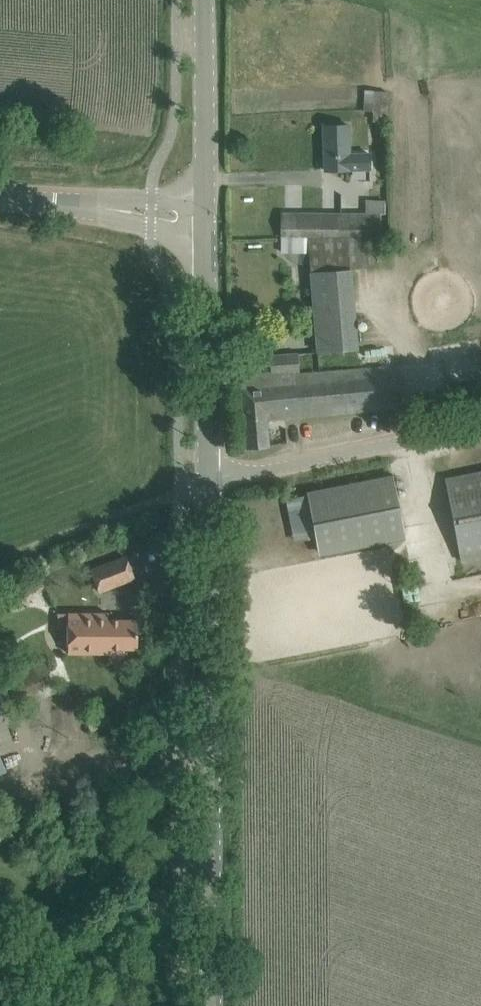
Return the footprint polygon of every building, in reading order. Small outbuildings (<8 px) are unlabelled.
[(365,88),(364,109),(373,110),(373,119),(387,120),(388,89),(365,88)] [(325,170),(345,169),(349,169),(369,168),(369,153),(349,153),(348,124),(324,125),(325,170)] [(379,236),(379,213),(281,212),(281,235),(379,236)] [(369,267),(366,237),(308,237),(311,272),(317,351),(357,348),(351,268),(369,267)] [(480,377),(480,339),(435,345),(441,383),(480,377)] [(299,371),(297,353),(270,355),(272,372),(272,373),(278,372),(278,373),(299,371)] [(399,408),(397,388),(394,365),(278,375),(278,373),(278,372),(272,373),(272,372),(240,374),(247,446),(247,448),(269,446),(268,444),(267,422),(268,422),(267,420),(399,408)] [(445,478),(462,561),(480,557),(480,471),(445,478)] [(404,534),(403,528),(392,475),(307,492),(319,551),(404,534)] [(133,577),(125,556),(91,570),(99,590),(133,577)] [(19,596),(45,587),(39,570),(13,579),(19,596)] [(68,613),(57,613),(58,630),(68,630),(68,652),(88,652),(108,652),(108,648),(137,648),(137,619),(108,619),(108,612),(68,613)] [(57,691),(45,662),(0,681),(0,714),(57,691)]
